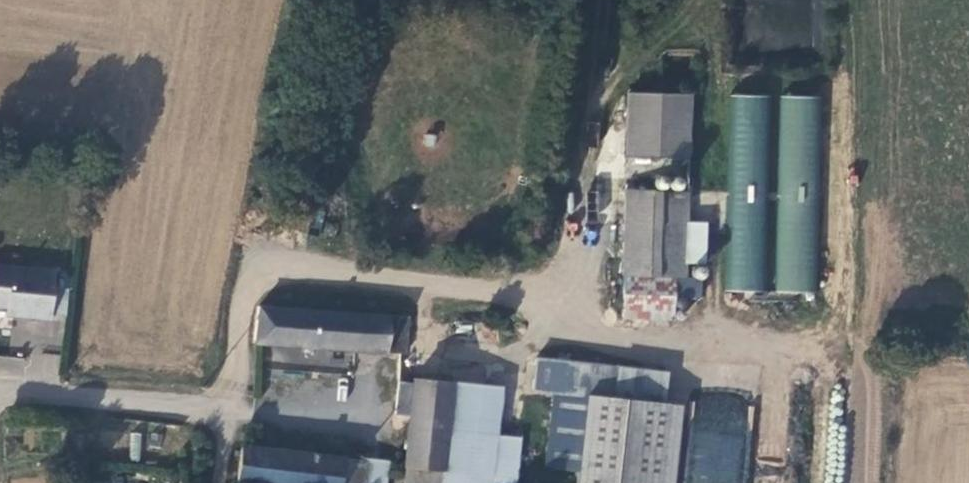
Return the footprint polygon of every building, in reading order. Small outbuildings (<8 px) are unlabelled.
[(677,288),(685,104),(623,102),(619,185),(609,184),(606,207),(618,208),(615,286),(662,287),(677,288)] [(717,302),(756,304),(764,107),(725,106),(717,302)] [(767,304),(807,306),(814,109),(775,108),(767,304)] [(595,183),(594,206),(606,207),(609,184),(595,183)] [(50,341),(56,291),(0,285),(0,329),(13,330),(12,338),(50,341)] [(613,329),(661,331),(661,327),(662,287),(615,286),(613,329)] [(662,287),(661,327),(692,328),(693,288),(677,288),(662,287)] [(257,312),(251,349),(398,365),(403,326),(257,312)] [(404,388),(404,393),(389,392),(386,424),(402,425),(398,478),(435,482),(441,391),(404,388)] [(435,482),(448,482),(476,482),(482,395),(441,391),(435,482)] [(653,416),(578,408),(571,482),(647,482),(653,416)] [(141,433),(130,432),(129,459),(140,460),(141,433)] [(378,478),(235,458),(232,482),(377,482),(378,478)]
